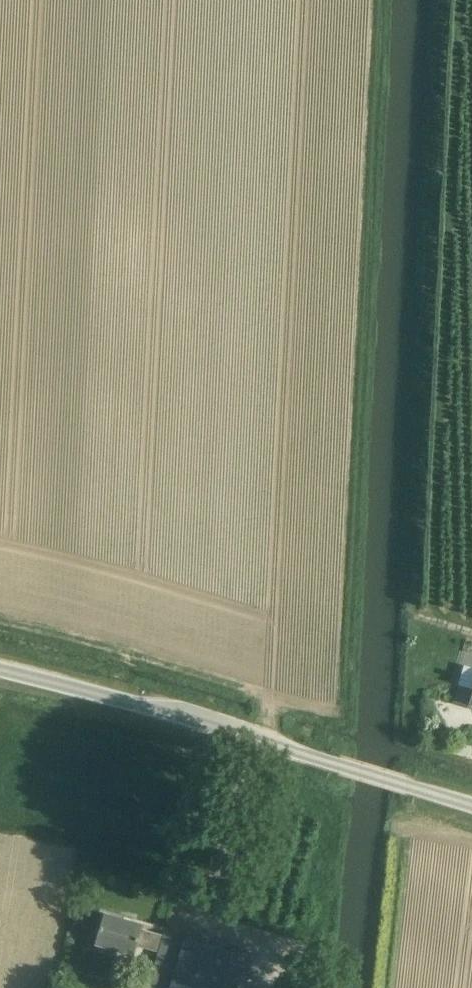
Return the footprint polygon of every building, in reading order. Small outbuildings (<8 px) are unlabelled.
[(99,935),(96,945),(135,956),(138,945),(161,951),(150,987),(237,987),(246,958),(185,940),(185,941),(165,935),(164,936),(141,930),(142,927),(105,916),(99,935)]
